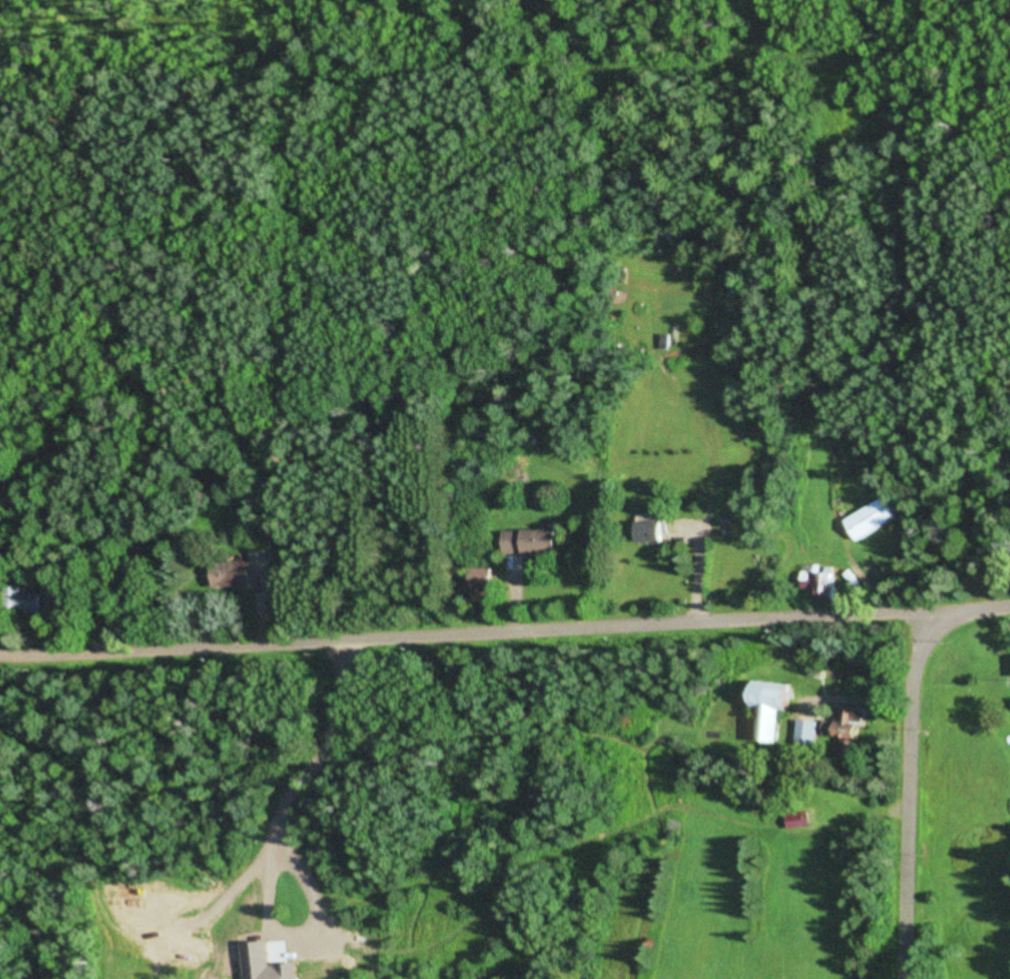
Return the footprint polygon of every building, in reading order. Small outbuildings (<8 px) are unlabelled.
[(897,519),(886,498),(845,520),(857,541),(897,519)] [(637,543),(665,543),(665,516),(637,516),(637,543)] [(559,555),(559,532),(504,532),(504,555),(559,555)] [(214,588),(251,587),(250,573),(271,572),(270,551),(251,552),(251,561),(213,563),(214,588)] [(803,570),(801,590),(818,591),(818,600),(835,602),(837,572),(803,570)] [(21,585),(3,586),(5,613),(41,612),(40,593),(21,594),(21,585)] [(43,610),(53,610),(54,594),(43,593),(43,610)] [(783,710),(796,711),(799,685),(759,681),(756,708),(761,708),(758,741),(780,742),(783,710)] [(865,709),(837,709),(836,721),(824,721),(823,737),(841,738),(840,755),(863,756),(865,709)] [(818,721),(798,719),(795,744),(815,746),(818,721)]
